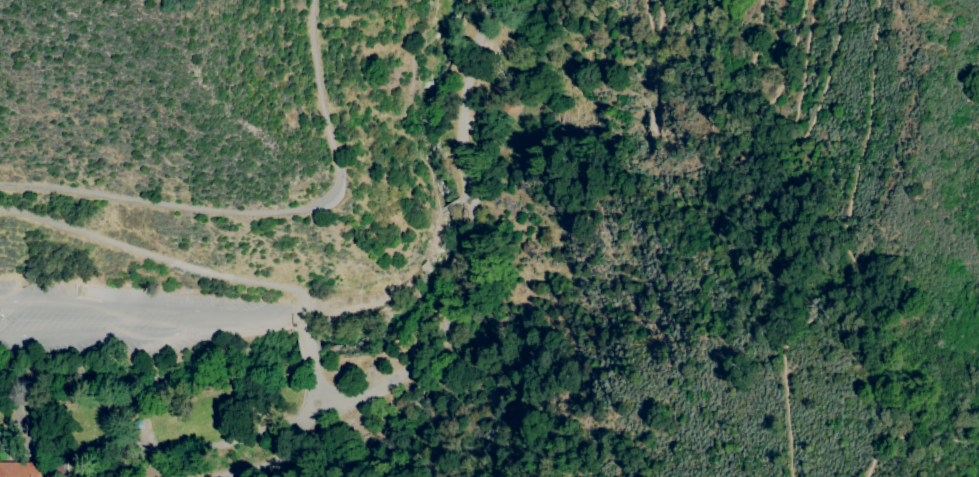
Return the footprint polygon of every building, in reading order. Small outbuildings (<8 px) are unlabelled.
[(144,426),(143,424),(141,422),(139,422),(137,422),(135,424),(135,426),(136,428),(137,430),(140,430),(142,430),(143,428),(144,426)] [(48,462),(48,476),(0,476),(0,462),(48,462)] [(66,463),(65,476),(52,476),(52,463),(66,463)]
